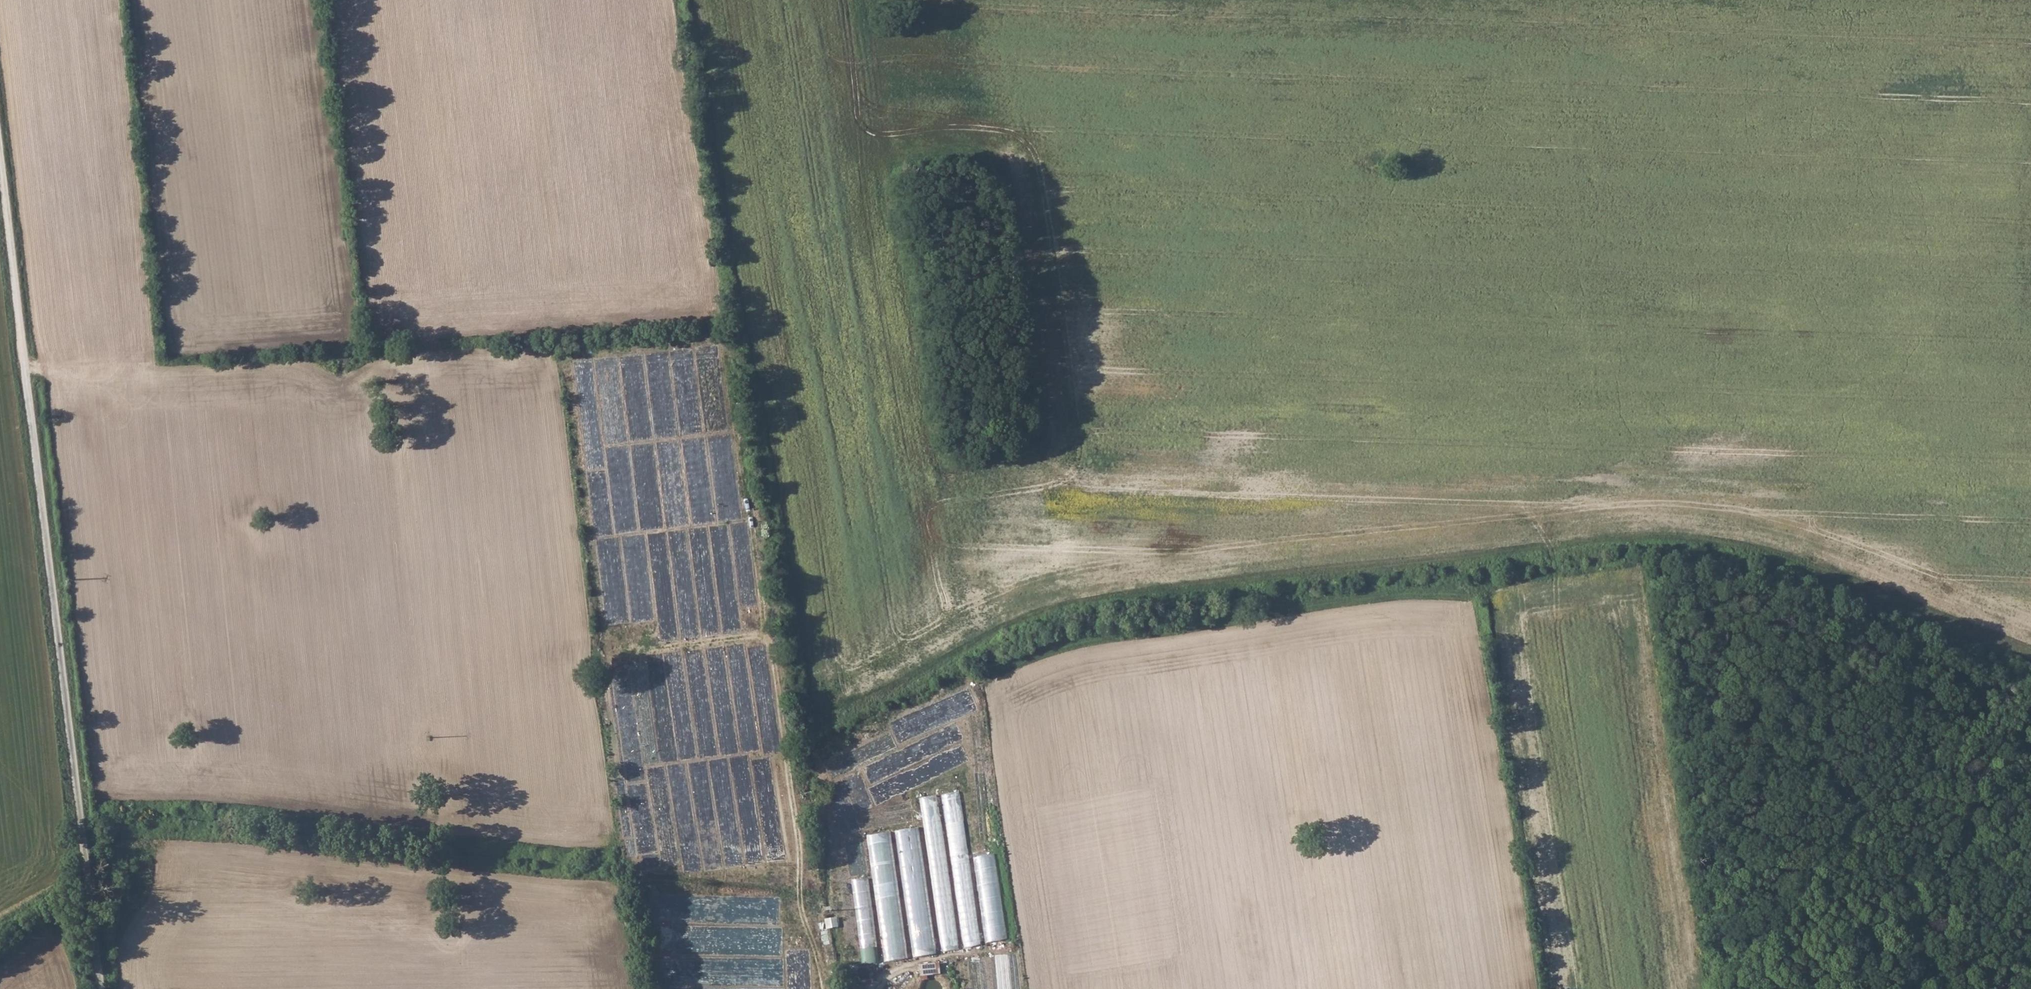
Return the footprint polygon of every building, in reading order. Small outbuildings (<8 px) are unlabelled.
[(868,835),(882,961),(934,955),(928,901),(946,899),(935,796),(922,797),(932,889),(929,889),(930,895),(926,895),(919,828),(894,830),(894,832),(868,835)] [(965,821),(947,823),(952,866),(955,865),(964,938),(978,937),(965,821)] [(865,878),(849,881),(862,955),(861,955),(863,964),(879,961),(865,878)] [(826,929),(837,927),(835,917),(824,919),(826,929)] [(917,964),(917,976),(934,975),(933,963),(917,964)] [(992,988),(993,966),(972,965),(971,987),(992,988)]
